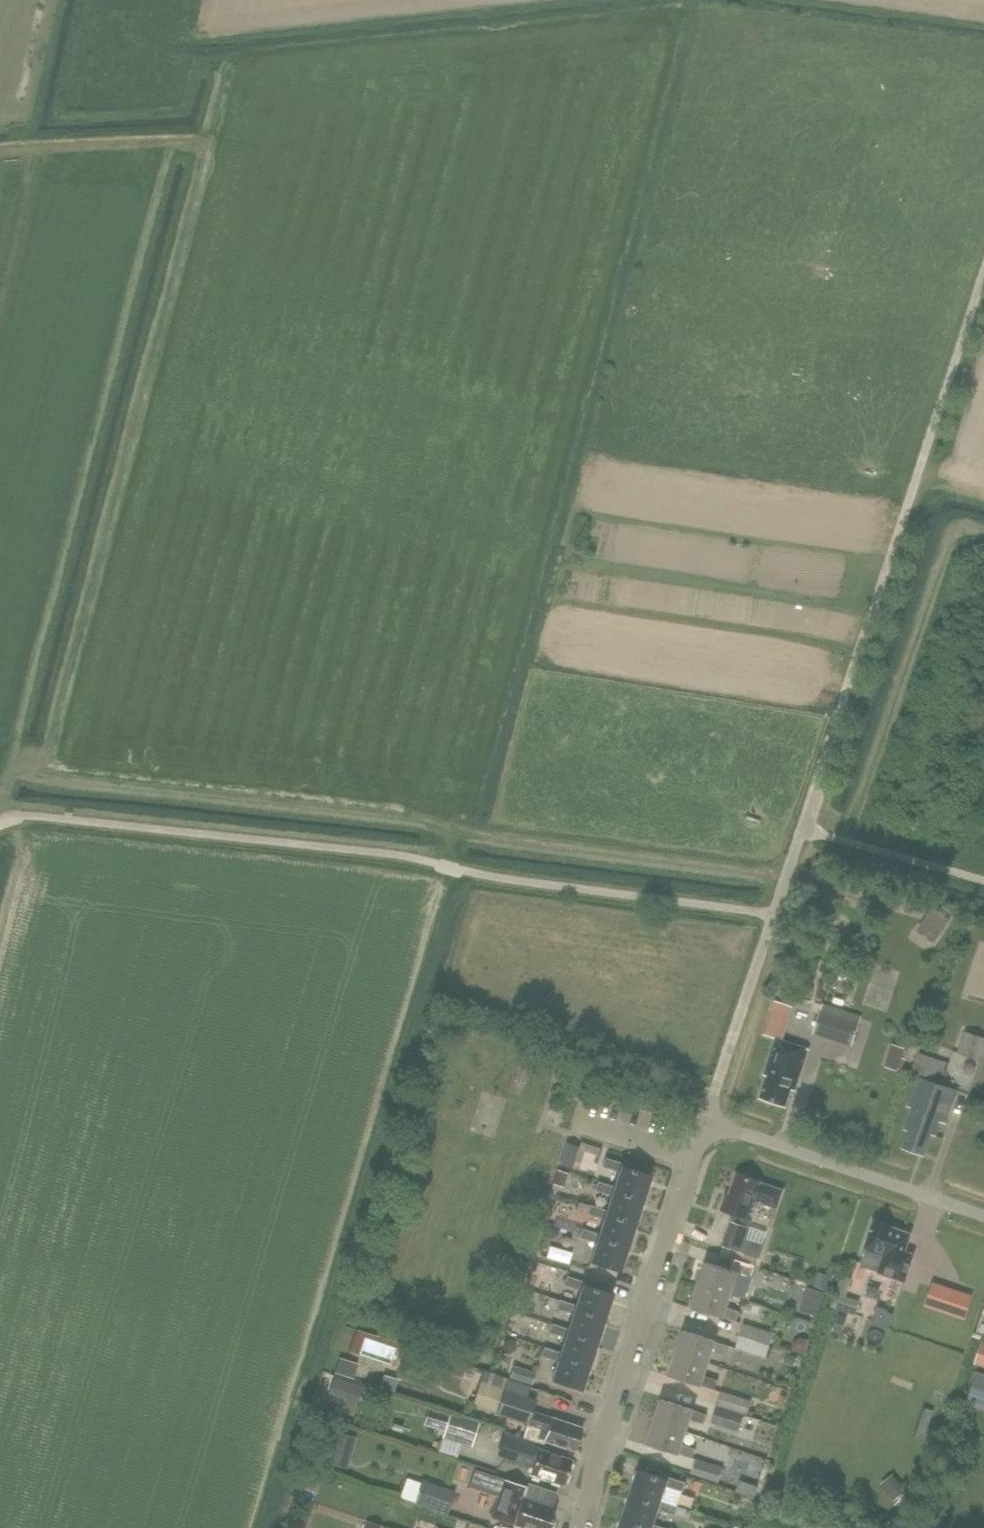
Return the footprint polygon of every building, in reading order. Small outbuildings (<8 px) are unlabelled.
[(935,941),(951,918),(933,905),(917,927),(935,941)] [(812,1033),(851,1046),(859,1021),(820,1008),(812,1033)] [(979,1060),(983,1047),(983,1038),(965,1031),(957,1052),(979,1060)] [(794,1089),(808,1048),(783,1040),(776,1038),(764,1074),(767,1075),(760,1096),(785,1105),(790,1088),(794,1089)] [(897,1070),(905,1047),(892,1043),(884,1066),(897,1070)] [(911,1071),(943,1082),(949,1062),(918,1051),(911,1071)] [(924,1153),(931,1133),(935,1135),(940,1121),(945,1123),(957,1089),(918,1076),(908,1106),(911,1107),(904,1128),(908,1130),(903,1146),(924,1153)] [(566,1145),(560,1167),(570,1170),(577,1148),(566,1145)] [(613,1189),(643,1199),(651,1175),(622,1166),(623,1163),(605,1157),(602,1166),(619,1171),(614,1186),(613,1189)] [(568,1173),(557,1169),(552,1182),(564,1186),(568,1173)] [(776,1207),(782,1189),(760,1181),(736,1173),(729,1195),(726,1194),(721,1208),(752,1219),(758,1201),(776,1207)] [(605,1213),(635,1223),(643,1199),(613,1189),(614,1186),(597,1181),(595,1189),(611,1195),(607,1210),(605,1213)] [(628,1247),(635,1223),(605,1213),(607,1210),(590,1204),(587,1213),(604,1218),(599,1233),(598,1237),(628,1247)] [(722,1245),(759,1257),(763,1243),(747,1237),(750,1226),(731,1220),(722,1245)] [(905,1281),(911,1262),(902,1259),(911,1233),(895,1227),(894,1225),(891,1226),(874,1220),(864,1247),(866,1247),(860,1265),(905,1281)] [(558,1232),(560,1227),(549,1224),(545,1235),(552,1237),(558,1232)] [(598,1237),(599,1233),(582,1228),(579,1237),(596,1242),(590,1261),(620,1271),(628,1247),(598,1237)] [(706,1261),(699,1283),(731,1294),(735,1281),(748,1286),(755,1264),(735,1258),(731,1269),(706,1261)] [(829,1289),(833,1276),(819,1271),(814,1284),(829,1289)] [(575,1308),(605,1317),(613,1293),(584,1284),(585,1281),(567,1275),(564,1284),(581,1290),(576,1304),(575,1308)] [(731,1294),(699,1283),(691,1306),(723,1316),(737,1320),(740,1310),(727,1306),(731,1294)] [(801,1306),(800,1310),(816,1315),(823,1292),(807,1287),(801,1306)] [(954,1293),(947,1311),(965,1316),(971,1298),(954,1293)] [(848,1296),(843,1310),(855,1315),(860,1300),(848,1296)] [(567,1332),(597,1341),(605,1317),(575,1308),(576,1304),(559,1299),(556,1308),(573,1313),(568,1328),(567,1332)] [(894,1313),(887,1311),(878,1308),(875,1316),(873,1323),(889,1328),(894,1313)] [(842,1334),(848,1316),(839,1313),(833,1331),(842,1334)] [(743,1322),(740,1334),(769,1344),(773,1332),(743,1322)] [(589,1365),(597,1341),(567,1332),(568,1328),(551,1323),(549,1331),(565,1337),(561,1352),(559,1356),(589,1365)] [(684,1330),(676,1352),(708,1362),(712,1350),(726,1355),(729,1345),(715,1340),(684,1330)] [(769,1344),(740,1334),(736,1346),(765,1356),(769,1344)] [(515,1343),(513,1339),(509,1337),(505,1340),(503,1347),(505,1351),(509,1352),(513,1350),(515,1343)] [(983,1337),(975,1361),(983,1364),(983,1338),(983,1337)] [(582,1389),(589,1365),(559,1356),(561,1352),(544,1346),(541,1355),(558,1360),(552,1379),(582,1389)] [(708,1362),(676,1352),(669,1374),(701,1384),(714,1389),(718,1379),(704,1374),(708,1362)] [(795,1364),(797,1356),(786,1352),(783,1360),(795,1364)] [(340,1357),(335,1372),(353,1377),(358,1363),(340,1357)] [(509,1377),(531,1384),(536,1372),(514,1364),(509,1377)] [(977,1370),(967,1399),(983,1405),(983,1373),(977,1370)] [(362,1385),(334,1376),(328,1392),(343,1397),(342,1401),(355,1405),(362,1385)] [(521,1395),(518,1394),(507,1390),(506,1390),(504,1389),(499,1404),(496,1412),(527,1422),(523,1436),(544,1443),(545,1440),(575,1450),(583,1427),(532,1411),(535,1400),(525,1396),(521,1395)] [(751,1400),(721,1391),(717,1403),(747,1412),(751,1400)] [(654,1420),(686,1430),(690,1419),(703,1423),(707,1413),(693,1409),(693,1408),(661,1398),(654,1420)] [(744,1413),(717,1404),(711,1421),(738,1430),(744,1413)] [(442,1436),(471,1446),(479,1422),(451,1412),(442,1436)] [(686,1430),(654,1420),(647,1443),(679,1453),(692,1457),(695,1447),(682,1443),(686,1430)] [(338,1431),(329,1462),(344,1467),(353,1435),(338,1431)] [(564,1484),(572,1459),(539,1449),(539,1448),(504,1436),(498,1454),(532,1465),(529,1474),(544,1479),(545,1478),(564,1484)] [(690,1473),(718,1482),(723,1466),(695,1457),(690,1473)] [(523,1497),(527,1486),(474,1469),(469,1486),(498,1495),(492,1516),(514,1523),(514,1526),(521,1527),(550,1527),(553,1517),(551,1516),(553,1507),(523,1497)] [(638,1469),(630,1493),(660,1503),(661,1499),(666,1485),(683,1490),(686,1481),(668,1476),(667,1479),(638,1469)] [(894,1500),(906,1490),(893,1473),(881,1483),(894,1500)] [(422,1478),(419,1486),(413,1502),(447,1515),(456,1491),(422,1478)] [(757,1486),(751,1484),(747,1495),(754,1497),(757,1486)] [(549,1488),(546,1502),(557,1505),(561,1491),(549,1488)] [(653,1527),(654,1523),(659,1508),(675,1514),(678,1505),(661,1499),(660,1503),(630,1493),(623,1517),(653,1527)] [(654,1523),(653,1527),(623,1517),(619,1527),(669,1527),(654,1523)]
